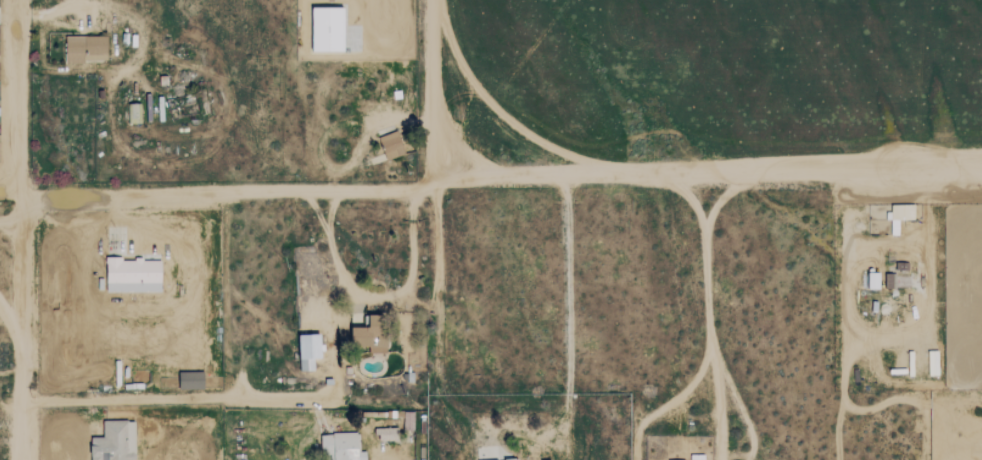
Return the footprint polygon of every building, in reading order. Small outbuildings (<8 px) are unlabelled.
[(345,51),(345,7),(314,6),(313,50),(345,51)] [(107,61),(107,36),(66,36),(66,60),(107,61)] [(127,123),(139,122),(138,103),(126,103),(127,123)] [(387,159),(406,153),(398,130),(379,137),(387,159)] [(893,205),(892,220),(916,220),(916,205),(893,205)] [(106,283),(162,284),(162,259),(106,258),(106,283)] [(881,272),(867,273),(867,289),(881,288),(881,272)] [(301,371),(315,370),(314,358),(322,358),(322,334),(300,334),(301,371)] [(939,375),(939,351),(927,351),(928,376),(939,375)] [(180,389),(205,389),(204,371),(179,371),(180,389)] [(104,437),(91,437),(92,459),(136,459),(136,420),(104,421),(104,437)] [(400,428),(378,428),(378,439),(400,439),(400,428)] [(326,434),(328,459),(367,459),(366,451),(359,451),(358,432),(326,434)]
